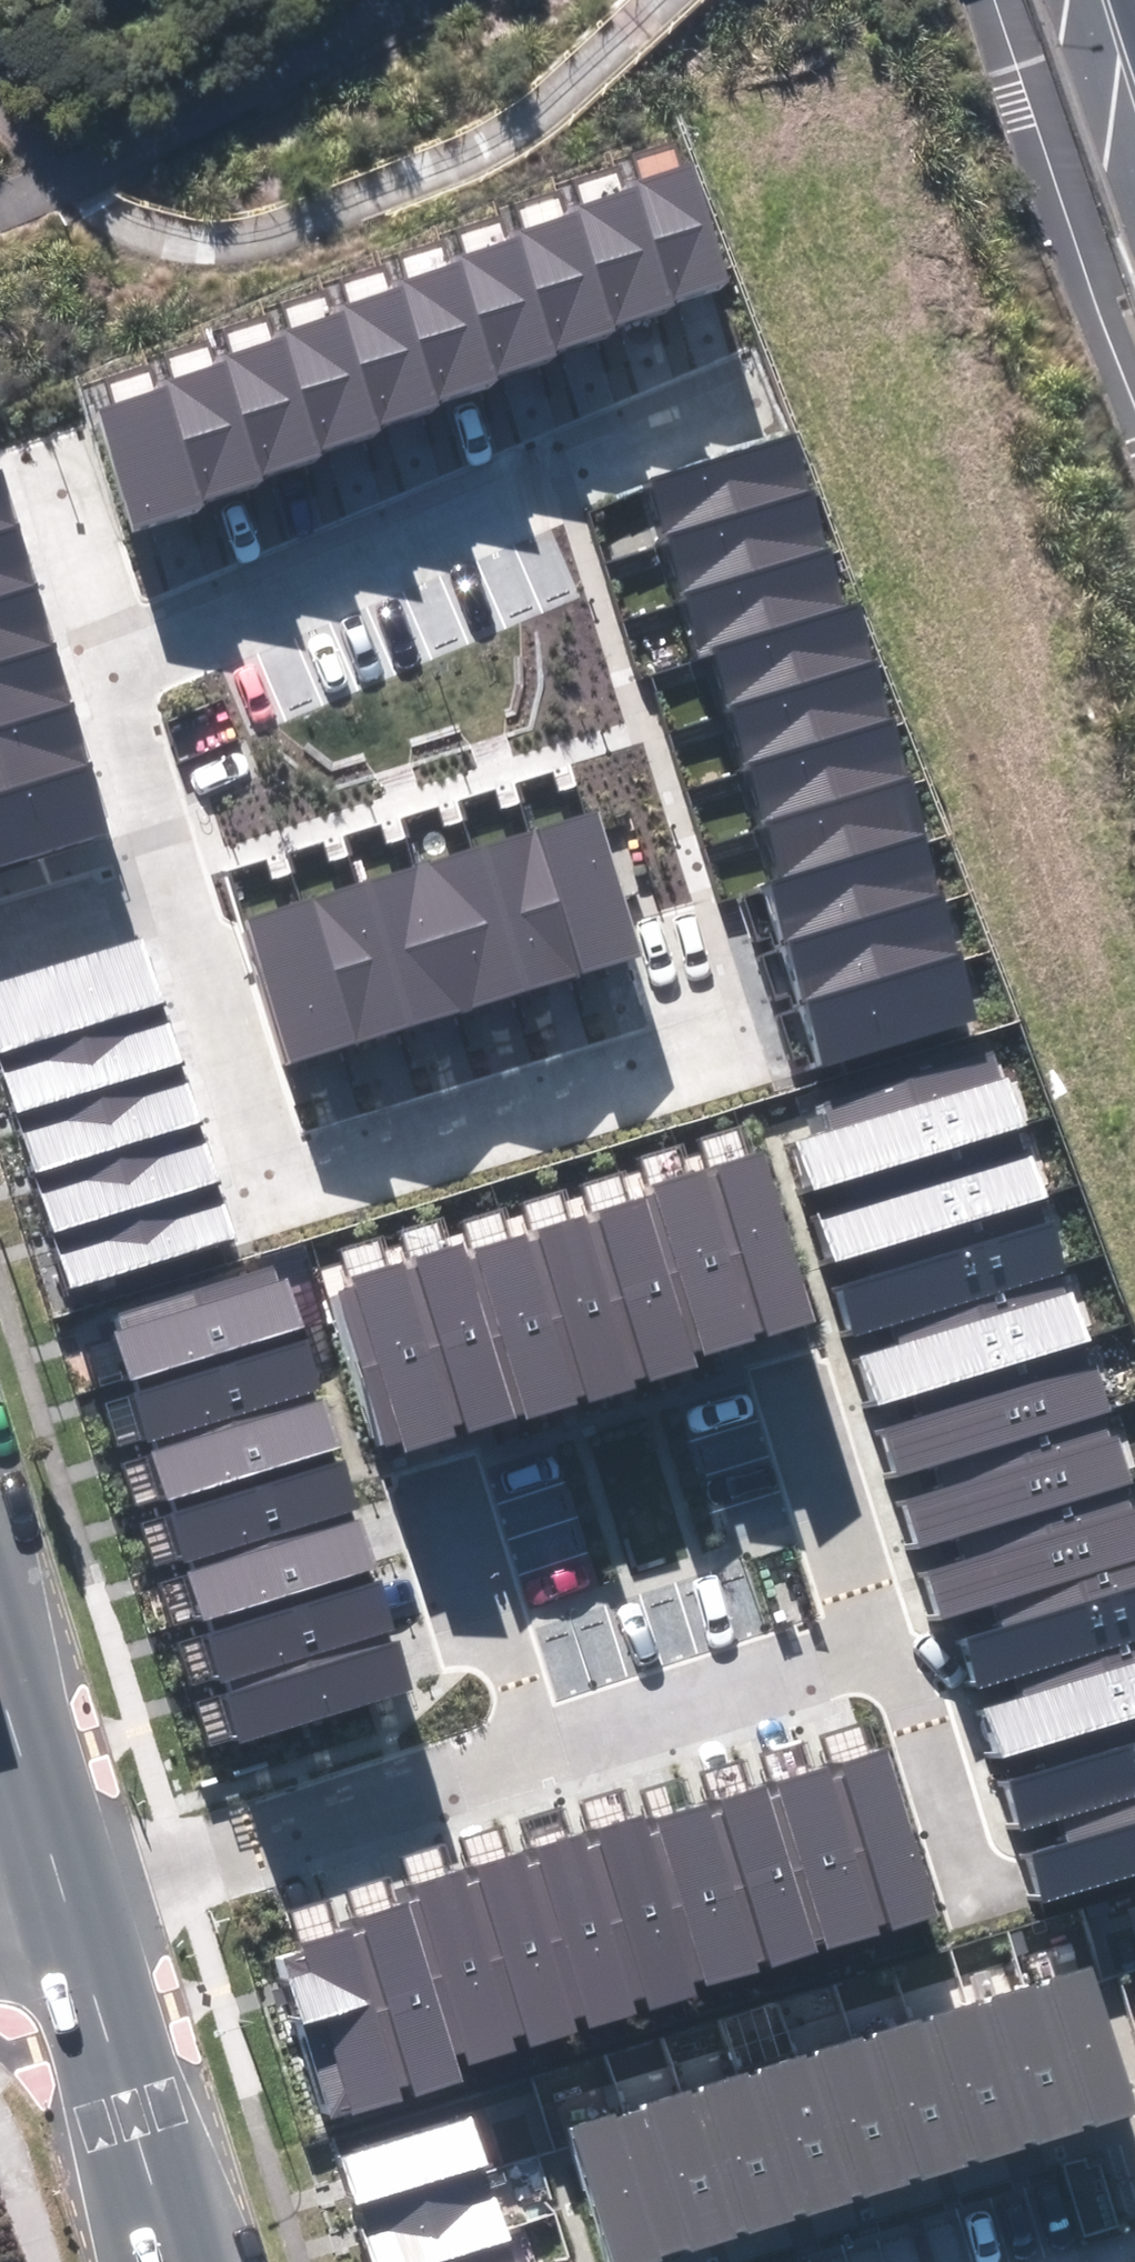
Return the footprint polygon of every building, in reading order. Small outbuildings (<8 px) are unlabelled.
[(680,309),(738,285),(688,165),(630,189),(680,309)] [(624,331),(680,309),(630,189),(574,214),(624,331)] [(564,356),(624,331),(574,214),(515,240),(564,356)] [(506,380),(564,356),(515,240),(459,263),(506,380)] [(444,405),(506,380),(459,263),(394,289),(444,405)] [(386,430),(444,405),(394,289),(340,312),(386,430)] [(328,452),(386,430),(340,312),(281,335),(328,452)] [(268,477),(328,452),(281,335),(223,358),(268,477)] [(208,500),(268,477),(223,358),(163,381),(208,500)] [(147,522),(208,500),(163,381),(104,402),(147,522)] [(801,501),(783,444),(607,500),(625,557),(801,501)] [(18,524),(1,470),(0,470),(0,530),(18,524)] [(819,559),(801,501),(625,557),(644,614),(819,559)] [(36,584),(18,524),(0,530),(0,594),(36,584)] [(838,616),(819,559),(644,614),(662,671),(838,616)] [(54,645),(36,584),(0,594),(0,661),(54,645)] [(856,673),(838,616),(662,671),(680,728),(856,673)] [(71,706),(54,645),(0,661),(0,727),(71,706)] [(874,730),(856,673),(680,728),(698,785),(874,730)] [(88,765),(71,706),(0,727),(0,790),(88,765)] [(892,787),(874,730),(698,785),(716,842),(892,787)] [(109,837),(88,765),(0,790),(0,867),(109,837)] [(910,844),(892,787),(716,842),(734,900),(910,844)] [(568,975),(625,958),(579,809),(523,826),(568,975)] [(511,992),(568,975),(523,826),(466,844),(511,992)] [(455,1010),(511,992),(466,844),(409,861),(455,1010)] [(928,901),(910,844),(734,900),(753,957),(928,901)] [(398,1027),(455,1010),(409,861),(352,878),(398,1027)] [(341,1044),(398,1027),(352,878),(295,896),(341,1044)] [(284,1061),(341,1044),(295,896),(238,913),(284,1061)] [(947,959),(928,901),(753,957),(771,1014),(947,959)] [(0,983),(0,1053),(163,1002),(143,938),(0,983)] [(965,1016),(947,959),(771,1014),(789,1071),(965,1016)] [(0,1053),(0,1058),(18,1115),(183,1063),(163,1002),(0,1053)] [(800,1143),(815,1190),(839,1183),(1009,1130),(1025,1125),(1010,1077),(1001,1080),(991,1050),(821,1103),(830,1133),(800,1143)] [(183,1063),(18,1115),(37,1174),(202,1122),(183,1063)] [(202,1122),(37,1174),(56,1234),(221,1183),(202,1122)] [(816,1215),(831,1262),(865,1252),(1035,1199),(1040,1197),(1025,1150),(1016,1152),(1009,1130),(839,1183),(846,1206),(816,1215)] [(765,1151),(716,1165),(766,1331),(768,1338),(818,1323),(765,1151)] [(654,1197),(701,1350),(703,1356),(756,1341),(754,1334),(766,1331),(716,1165),(650,1185),(654,1197)] [(221,1183),(56,1234),(73,1290),(239,1239),(221,1183)] [(602,1220),(650,1376),(652,1381),(699,1367),(695,1352),(701,1350),(654,1197),(600,1213),(602,1220)] [(842,1286),(858,1334),(892,1323),(1061,1271),(1067,1269),(1052,1221),(1043,1224),(1035,1199),(865,1252),(872,1277),(842,1286)] [(535,1230),(537,1240),(585,1394),(588,1404),(637,1389),(634,1380),(650,1376),(602,1220),(587,1224),(584,1215),(535,1230)] [(474,1250),(526,1413),(527,1419),(578,1404),(575,1397),(585,1394),(537,1240),(529,1242),(526,1233),(474,1250)] [(417,1262),(413,1263),(464,1424),(467,1435),(518,1419),(517,1416),(526,1413),(474,1250),(467,1252),(464,1242),(416,1257),(417,1262)] [(464,1424),(413,1263),(404,1266),(402,1262),(352,1278),(355,1288),(329,1297),(378,1451),(400,1444),(404,1455),(458,1438),(454,1427),(464,1424)] [(303,1327),(288,1278),(278,1281),(274,1267),(116,1314),(120,1327),(114,1329),(129,1379),(135,1377),(292,1330),(303,1327)] [(898,1344),(858,1356),(874,1407),(908,1395),(1080,1342),(1089,1339),(1073,1290),(1067,1292),(1061,1271),(892,1323),(898,1344)] [(321,1389),(306,1340),(297,1343),(292,1330),(135,1377),(138,1390),(132,1392),(147,1442),(155,1440),(313,1392),(321,1389)] [(1088,1367),(1080,1342),(908,1395),(914,1416),(877,1427),(892,1476),(932,1463),(1103,1411),(1110,1409),(1096,1365),(1088,1367)] [(340,1447),(326,1399),(316,1402),(313,1392),(155,1440),(157,1447),(151,1449),(167,1500),(172,1499),(330,1450),(340,1447)] [(1103,1411),(932,1463),(941,1492),(904,1503),(916,1544),(960,1530),(1125,1481),(1132,1478),(1118,1433),(1110,1435),(1103,1411)] [(358,1509),(344,1460),(334,1463),(330,1450),(172,1499),(176,1510),(169,1512),(185,1562),(191,1560),(349,1512),(358,1509)] [(960,1530),(969,1558),(923,1572),(938,1622),(999,1603),(1134,1562),(1134,1507),(1133,1508),(1125,1481),(960,1530)] [(377,1569),(364,1522),(354,1525),(349,1512),(191,1560),(195,1570),(189,1572),(203,1620),(210,1618),(368,1572),(377,1569)] [(999,1603),(1007,1629),(961,1643),(975,1687),(1018,1674),(1134,1637),(1134,1562),(999,1603)] [(396,1631),(382,1583),(372,1586),(368,1572),(210,1618),(213,1631),(207,1633),(221,1681),(229,1679),(388,1633),(396,1631)] [(238,1740),(413,1690),(399,1641),(391,1644),(388,1633),(229,1679),(233,1691),(224,1693),(238,1740)] [(1018,1674),(1025,1696),(978,1710),(995,1761),(1033,1749),(1134,1717),(1134,1637),(1018,1674)] [(1033,1749),(1038,1766),(1003,1776),(1020,1830),(1059,1819),(1134,1796),(1134,1717),(1033,1749)] [(865,1749),(806,1767),(858,1933),(917,1915),(865,1749)] [(806,1767),(747,1786),(799,1952),(858,1933),(806,1767)] [(747,1786),(688,1804),(740,1970),(799,1952),(747,1786)] [(1059,1819),(1066,1843),(1023,1856),(1037,1904),(1134,1876),(1134,1796),(1059,1819)] [(688,1804),(629,1823),(681,1988),(740,1970),(688,1804)] [(625,1810),(566,1828),(622,2007),(681,1988),(629,1823),(625,1810)] [(566,1828),(507,1846),(563,2025),(622,2007),(566,1828)] [(507,1846),(447,1864),(504,2044),(563,2025),(507,1846)] [(388,1882),(393,1896),(445,2062),(504,2044),(447,1864),(388,1882)] [(393,1896),(334,1915),(338,1927),(390,2093),(449,2075),(445,2062),(393,1896)] [(338,1927),(279,1945),(331,2111),(390,2093),(338,1927)] [(1096,2138),(1134,2126),(1134,2042),(1107,1951),(1045,1969),(1096,2138)] [(983,1988),(1034,2157),(1096,2138),(1045,1969),(983,1988)] [(921,2006),(972,2175),(1034,2157),(983,1988),(921,2006)] [(859,2025),(910,2194),(972,2175),(921,2006),(859,2025)] [(796,2044),(847,2212),(910,2194),(859,2025),(796,2044)] [(734,2062),(785,2231),(847,2212),(796,2044),(734,2062)] [(672,2081),(723,2250),(785,2231),(734,2062),(672,2081)] [(659,2261),(682,2261),(723,2250),(672,2081),(610,2100),(659,2261)] [(325,2204),(489,2153),(470,2089),(305,2140),(325,2204)] [(591,2261),(659,2261),(610,2100),(548,2118),(591,2261)] [(509,2216),(489,2153),(325,2204),(343,2261),(361,2261),(509,2216)] [(509,2216),(361,2261),(524,2261),(509,2216)]
